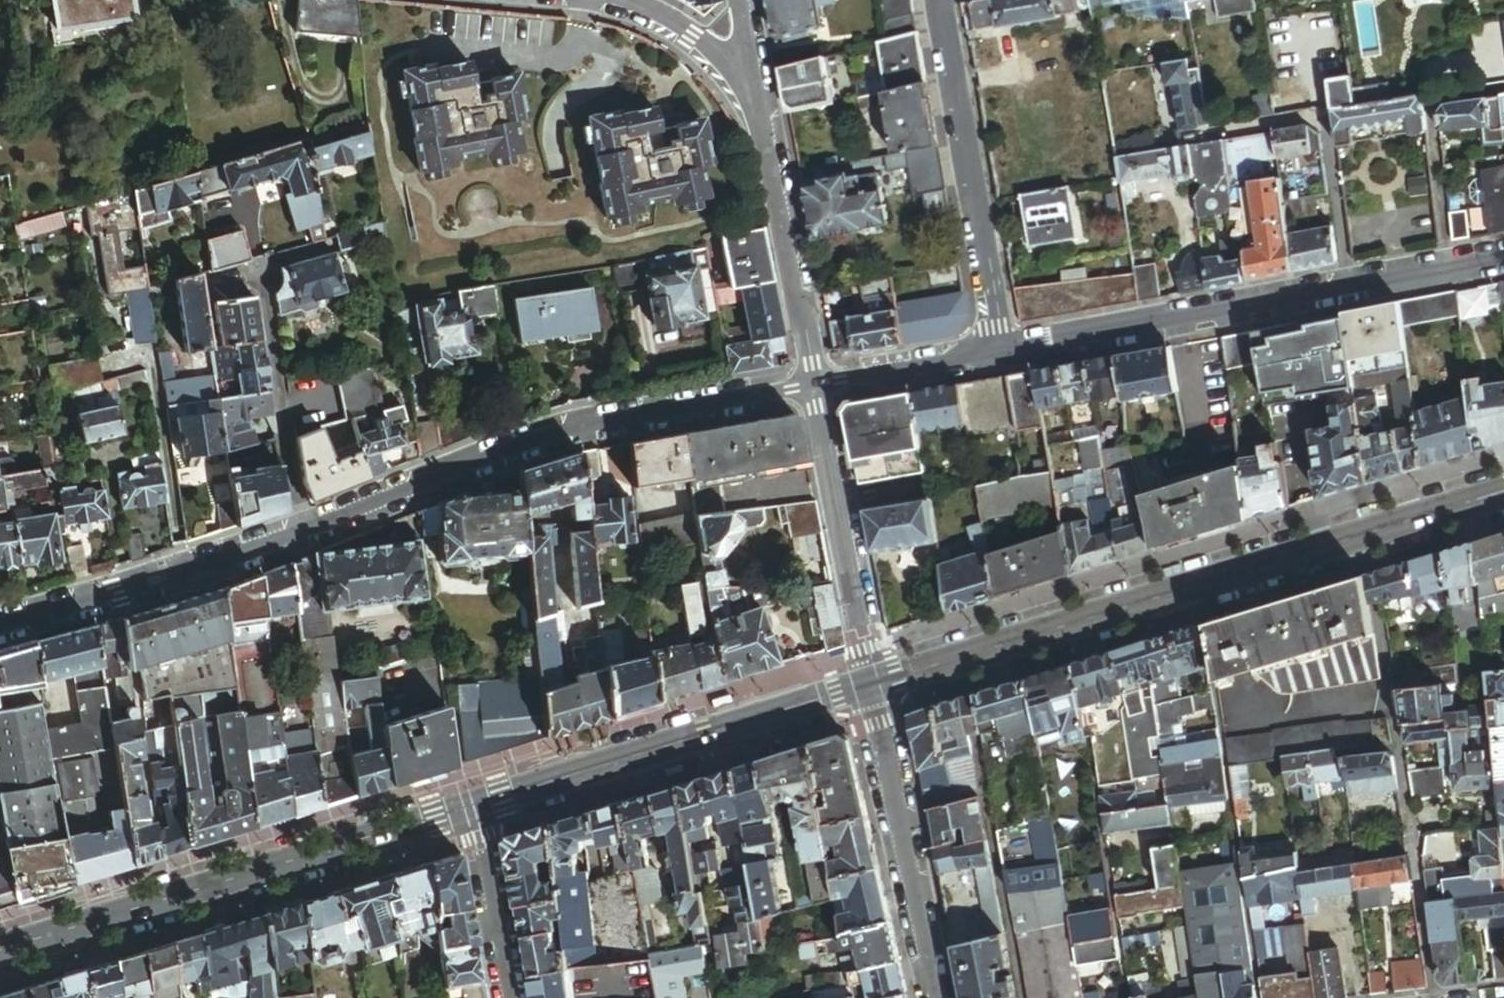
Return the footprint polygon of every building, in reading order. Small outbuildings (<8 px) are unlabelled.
[(57,32),(81,29),(82,33),(114,28),(114,23),(134,20),(131,0),(53,0),(57,32)] [(340,0),(298,0),(295,37),(359,43),(355,2),(340,0)] [(774,35),(820,27),(816,7),(815,0),(816,0),(768,0),(774,35)] [(911,0),(879,0),(882,29),(886,43),(916,35),(911,0)] [(1077,0),(1003,0),(963,7),(968,35),(998,30),(998,31),(1059,20),(1059,19),(1080,15),(1077,0)] [(1090,12),(1095,11),(1125,5),(1128,5),(1141,2),(1154,0),(1088,0),(1090,12)] [(1145,11),(1149,20),(1189,23),(1189,22),(1187,13),(1186,5),(1185,1),(1185,0),(1154,0),(1141,2),(1128,5),(1129,14),(1145,11)] [(1227,0),(1215,0),(1219,19),(1254,13),(1253,7),(1229,11),(1227,0)] [(1229,11),(1253,7),(1252,0),(1227,0),(1229,11)] [(81,29),(57,32),(52,33),(54,48),(142,36),(140,19),(134,20),(114,23),(114,28),(82,33),(81,29)] [(924,85),(916,35),(886,43),(879,45),(885,84),(886,94),(924,85)] [(829,79),(826,59),(781,71),(788,113),(816,108),(819,109),(827,108),(828,106),(833,105),(832,100),(834,99),(831,79),(829,79)] [(1352,106),(1389,100),(1387,87),(1367,90),(1362,59),(1345,61),(1349,80),(1352,106)] [(1207,129),(1194,62),(1163,67),(1167,88),(1172,88),(1176,107),(1180,134),(1207,129)] [(402,82),(406,99),(414,141),(412,142),(419,176),(427,175),(444,171),(452,170),(451,162),(485,155),(487,162),(494,160),(511,157),(519,155),(513,122),(524,120),(515,76),(497,80),(495,69),(469,74),(467,65),(432,72),(431,68),(400,74),(402,82)] [(1425,132),(1420,97),(1420,96),(1416,96),(1410,97),(1389,100),(1352,106),(1349,80),(1326,84),(1335,148),(1351,146),(1353,143),(1372,140),(1375,143),(1386,141),(1388,138),(1407,135),(1409,137),(1422,136),(1425,132)] [(397,101),(406,99),(402,82),(394,84),(397,101)] [(886,94),(885,84),(856,91),(858,100),(882,95),(886,94)] [(935,148),(924,85),(886,94),(882,95),(884,105),(893,156),(902,154),(905,154),(935,148)] [(1172,88),(1167,88),(1171,108),(1176,107),(1172,88)] [(1273,118),(1305,113),(1302,92),(1269,97),(1271,107),(1273,118)] [(884,105),(882,95),(858,100),(860,112),(884,105)] [(1503,126),(1500,97),(1446,105),(1437,116),(1439,134),(1484,128),(1503,126)] [(893,156),(884,105),(860,112),(868,161),(884,158),(893,156)] [(1208,129),(1273,118),(1271,107),(1206,116),(1208,129)] [(588,129),(592,146),(601,187),(599,188),(607,223),(615,221),(632,217),(640,216),(638,209),(672,201),(674,209),(683,207),(699,203),(707,200),(700,168),(711,166),(701,122),(684,126),(681,114),(655,120),(653,111),(618,119),(618,114),(586,122),(588,129)] [(1109,125),(1111,139),(1118,138),(1119,132),(1117,123),(1109,125)] [(366,125),(307,142),(312,173),(316,172),(320,175),(330,172),(331,168),(371,156),(366,125)] [(1310,155),(1320,154),(1316,126),(1272,134),(1276,162),(1310,156),(1310,155)] [(1503,126),(1484,128),(1485,143),(1503,141),(1503,137),(1503,128),(1503,126)] [(584,148),(592,146),(588,129),(580,131),(584,148)] [(1276,162),(1272,134),(1221,142),(1228,188),(1243,186),(1242,182),(1263,179),(1261,164),(1276,162)] [(312,173),(307,142),(220,167),(228,193),(276,179),(285,181),(290,195),(315,188),(312,173)] [(1228,188),(1221,142),(1185,148),(1189,178),(1202,187),(1193,201),(1195,219),(1232,214),(1228,188)] [(944,191),(935,148),(905,154),(913,196),(944,191)] [(1185,148),(1114,161),(1118,181),(1118,185),(1130,184),(1147,181),(1148,182),(1171,178),(1172,180),(1176,185),(1186,183),(1189,178),(1185,148)] [(893,156),(884,158),(887,172),(905,168),(902,154),(893,156)] [(513,166),(511,157),(494,160),(496,169),(513,166)] [(228,193),(220,167),(195,175),(199,201),(228,193)] [(1484,172),(1485,180),(1487,205),(1490,236),(1503,234),(1503,169),(1484,172)] [(446,180),(444,171),(427,175),(429,183),(446,180)] [(1278,180),(1277,174),(1270,174),(1271,182),(1278,180)] [(199,201),(195,175),(148,189),(153,212),(154,216),(168,212),(199,203),(199,201)] [(803,190),(813,242),(864,231),(864,230),(886,226),(877,176),(846,181),(845,176),(817,182),(818,187),(803,190)] [(8,193),(6,180),(0,180),(0,194),(8,193)] [(1286,236),(1284,223),(1282,205),(1278,180),(1271,182),(1243,186),(1228,188),(1232,214),(1236,241),(1241,240),(1244,262),(1247,284),(1291,274),(1286,236)] [(1487,205),(1485,180),(1477,180),(1471,187),(1472,200),(1480,206),(1487,205)] [(1132,201),(1130,184),(1118,185),(1121,203),(1132,201)] [(310,245),(322,241),(315,188),(290,195),(283,197),(294,231),(305,228),(310,245)] [(1067,190),(1022,199),(1031,248),(1075,240),(1067,190)] [(136,217),(133,193),(90,206),(94,234),(100,233),(109,293),(131,289),(133,289),(130,269),(122,270),(116,231),(138,227),(136,217)] [(1313,199),(1293,202),(1296,221),(1316,217),(1313,199)] [(1296,221),(1293,202),(1282,205),(1284,223),(1296,221)] [(701,211),(699,203),(683,207),(684,215),(701,211)] [(136,217),(138,227),(138,232),(171,223),(168,212),(154,216),(153,212),(136,217)] [(1465,214),(1448,216),(1451,244),(1468,241),(1465,214)] [(62,227),(58,215),(15,228),(17,240),(62,227)] [(634,226),(632,217),(615,221),(617,230),(634,226)] [(1291,274),(1336,266),(1331,228),(1286,236),(1291,274)] [(365,245),(362,230),(334,238),(338,252),(347,250),(365,245)] [(770,282),(761,230),(720,239),(721,244),(728,282),(730,290),(737,289),(770,282)] [(249,262),(250,262),(241,233),(205,242),(210,273),(249,262)] [(721,244),(720,239),(703,243),(704,252),(706,260),(719,257),(717,245),(721,244)] [(1239,263),(1244,262),(1241,240),(1236,241),(1220,243),(1222,257),(1225,257),(1226,262),(1238,260),(1239,263)] [(338,252),(333,254),(342,291),(357,287),(347,250),(338,252)] [(1201,261),(1200,251),(1194,253),(1189,257),(1184,262),(1183,267),(1182,273),(1182,275),(1175,277),(1179,297),(1206,292),(1201,261)] [(704,252),(644,264),(647,282),(670,278),(669,274),(693,269),(694,273),(708,271),(706,260),(704,252)] [(957,268),(954,252),(940,255),(943,270),(957,268)] [(273,296),(274,302),(291,298),(294,306),(296,306),(315,300),(343,293),(342,291),(333,254),(277,270),(279,275),(280,282),(279,286),(277,290),(273,296)] [(1206,292),(1242,285),(1239,263),(1238,260),(1226,262),(1226,264),(1223,265),(1222,259),(1220,258),(1201,261),(1206,292)] [(647,282),(644,264),(611,271),(618,297),(649,292),(647,282)] [(133,289),(147,287),(144,267),(130,269),(133,289)] [(1137,305),(1159,301),(1154,267),(1132,271),(1133,276),(1137,305)] [(959,282),(957,268),(943,270),(928,273),(931,286),(959,282)] [(703,317),(694,273),(693,269),(669,274),(670,278),(647,282),(649,292),(656,330),(704,320),(703,317)] [(716,315),(712,294),(711,286),(708,271),(694,273),(703,317),(716,315)] [(1063,285),(1087,281),(1087,272),(1062,276),(1063,285)] [(65,273),(54,275),(56,294),(68,293),(65,273)] [(1019,327),(1137,305),(1133,276),(1087,281),(1063,285),(1013,291),(1019,327)] [(200,290),(198,277),(174,283),(175,296),(200,290)] [(235,346),(260,342),(253,298),(251,298),(247,295),(243,292),(240,286),(239,280),(212,288),(214,303),(220,348),(235,346)] [(891,295),(888,280),(868,284),(871,299),(880,297),(891,295)] [(730,290),(728,282),(711,286),(712,294),(730,290)] [(781,337),(770,282),(737,289),(738,291),(740,303),(745,329),(748,343),(781,337)] [(1501,305),(1497,286),(1457,294),(1459,319),(1460,326),(1471,324),(1472,329),(1486,323),(1503,320),(1501,305)] [(148,296),(147,291),(147,287),(133,289),(131,289),(139,345),(155,340),(148,296)] [(159,287),(147,291),(148,296),(161,295),(159,287)] [(214,303),(212,288),(200,292),(202,306),(214,303)] [(202,306),(200,292),(200,290),(175,296),(184,353),(191,352),(208,349),(202,306)] [(496,314),(492,290),(457,296),(457,300),(460,316),(470,315),(470,318),(496,314)] [(716,307),(740,303),(738,291),(714,295),(716,307)] [(512,304),(519,347),(596,336),(589,293),(512,304)] [(1459,319),(1457,294),(1398,305),(1402,330),(1459,319)] [(894,309),(891,295),(880,297),(883,313),(894,311),(894,309)] [(43,296),(29,299),(31,313),(45,310),(43,296)] [(962,298),(962,297),(894,309),(894,311),(901,345),(950,336),(965,315),(962,298)] [(317,305),(315,300),(296,306),(297,311),(302,313),(314,310),(317,305)] [(420,339),(420,340),(423,360),(426,364),(443,362),(447,358),(446,355),(471,351),(468,328),(471,327),(470,318),(470,315),(460,316),(457,300),(416,308),(418,322),(420,339)] [(1402,330),(1398,305),(1344,315),(1356,394),(1377,390),(1385,389),(1393,387),(1410,384),(1402,330)] [(416,308),(395,312),(397,325),(418,322),(416,308)] [(854,354),(901,345),(894,311),(883,313),(847,319),(854,354)] [(1356,394),(1344,315),(1287,328),(1251,335),(1257,368),(1266,409),(1329,398),(1334,430),(1313,434),(1319,474),(1317,474),(1321,501),(1370,486),(1357,404),(1356,394)] [(853,354),(854,354),(847,319),(828,323),(834,357),(853,354)] [(745,329),(719,334),(726,377),(786,366),(781,337),(748,343),(745,329)] [(410,333),(398,335),(399,342),(411,341),(410,333)] [(1257,368),(1251,335),(1221,342),(1226,375),(1257,368)] [(216,399),(267,391),(260,342),(235,346),(239,375),(235,375),(236,379),(213,382),(216,399)] [(239,375),(235,346),(220,348),(208,349),(213,382),(236,379),(235,375),(239,375)] [(213,382),(208,349),(191,352),(196,384),(213,382)] [(1175,396),(1167,351),(1115,361),(1120,399),(1121,405),(1143,401),(1155,400),(1175,396)] [(157,354),(159,368),(168,366),(166,353),(157,354)] [(100,383),(97,359),(48,368),(53,397),(70,392),(73,391),(100,383)] [(1120,399),(1115,361),(1084,366),(1091,404),(1120,399)] [(168,366),(159,368),(162,383),(170,382),(172,379),(170,366),(168,366)] [(1091,404),(1084,366),(1058,371),(1065,408),(1091,404)] [(380,412),(372,370),(334,375),(344,421),(350,419),(351,421),(357,419),(378,413),(380,412)] [(146,385),(144,371),(113,379),(116,391),(117,391),(117,392),(146,385)] [(1058,371),(1032,375),(1039,413),(1065,408),(1058,371)] [(1039,413),(1032,375),(1008,380),(1012,407),(1016,431),(1017,435),(1042,430),(1039,413)] [(113,379),(100,383),(73,391),(76,402),(94,397),(116,391),(113,379)] [(1012,407),(1008,380),(959,389),(965,422),(987,417),(986,412),(1012,407)] [(1481,381),(1466,384),(1467,391),(1482,388),(1481,381)] [(216,399),(213,382),(196,384),(167,388),(169,406),(216,399)] [(1411,474),(1422,470),(1414,415),(1410,384),(1393,387),(1400,433),(1392,435),(1398,478),(1411,474)] [(1503,445),(1503,386),(1482,388),(1467,391),(1468,401),(1474,454),(1503,445)] [(959,389),(913,397),(919,436),(964,428),(966,427),(965,422),(959,389)] [(1385,437),(1377,390),(1356,394),(1358,404),(1370,486),(1398,478),(1392,435),(1385,437)] [(98,410),(94,397),(76,402),(73,391),(70,392),(75,416),(98,410)] [(116,391),(94,397),(98,410),(116,406),(120,405),(117,392),(117,391),(116,391)] [(250,419),(271,415),(267,391),(216,399),(220,423),(226,422),(250,419)] [(919,436),(913,397),(850,408),(844,417),(859,489),(925,476),(919,436)] [(222,436),(220,423),(216,399),(169,406),(165,407),(167,420),(175,419),(180,455),(223,449),(222,436)] [(1157,415),(1155,400),(1143,401),(1146,417),(1157,415)] [(1474,454),(1468,401),(1414,415),(1422,470),(1423,470),(1474,454)] [(75,416),(82,445),(123,435),(116,406),(98,410),(75,416)] [(403,423),(399,407),(380,412),(378,413),(380,419),(383,420),(385,427),(398,424),(403,423)] [(967,440),(1016,431),(1012,407),(986,412),(987,417),(965,422),(966,427),(964,428),(967,440)] [(438,414),(432,416),(437,452),(471,439),(460,412),(441,420),(438,414)] [(357,444),(361,459),(363,459),(377,455),(401,448),(404,448),(399,427),(398,424),(385,427),(383,420),(380,419),(378,418),(373,420),(372,420),(371,421),(371,422),(370,423),(370,424),(371,425),(372,431),(355,435),(357,444)] [(790,418),(681,437),(688,483),(690,491),(691,491),(720,486),(807,471),(798,424),(790,418)] [(252,432),(250,419),(226,422),(228,435),(247,432),(256,445),(258,445),(252,432)] [(358,423),(357,419),(351,421),(355,435),(372,431),(371,425),(370,424),(370,423),(371,422),(371,421),(372,420),(373,420),(358,423)] [(220,423),(222,436),(228,435),(226,422),(220,423)] [(415,445),(411,424),(399,427),(404,448),(415,445)] [(321,429),(294,440),(301,483),(309,504),(367,481),(361,459),(357,444),(327,451),(321,429)] [(1080,444),(1098,440),(1096,431),(1071,435),(1073,446),(1080,444)] [(224,454),(246,448),(256,445),(247,432),(228,435),(222,436),(223,449),(224,454)] [(1073,446),(1071,435),(1044,440),(1046,452),(1061,448),(1073,446)] [(42,471),(53,469),(48,437),(37,439),(42,471)] [(688,483),(681,437),(628,446),(632,490),(687,483),(688,483)] [(1109,500),(1101,457),(1098,441),(1098,440),(1080,444),(1089,490),(1070,494),(1073,508),(1087,505),(1091,504),(1109,501),(1109,500)] [(267,463),(277,456),(274,441),(258,445),(256,445),(246,448),(248,466),(267,463)] [(405,465),(417,461),(415,445),(404,448),(401,448),(405,465)] [(1250,523),(1291,510),(1283,466),(1282,464),(1280,463),(1278,462),(1276,463),(1273,446),(1259,449),(1260,455),(1239,458),(1241,470),(1249,523),(1250,523)] [(144,468),(158,465),(156,450),(130,456),(134,471),(144,468)] [(1112,514),(1142,505),(1141,500),(1130,456),(1129,451),(1101,457),(1109,500),(1109,501),(1112,514)] [(597,452),(580,455),(583,482),(595,481),(599,477),(597,452)] [(1130,456),(1141,500),(1153,496),(1143,453),(1130,456)] [(382,473),(377,455),(363,459),(368,478),(382,473)] [(583,482),(580,455),(519,474),(517,475),(519,492),(521,518),(574,503),(584,500),(583,482)] [(1049,467),(1048,463),(1033,466),(1035,478),(1051,475),(1049,467)] [(122,510),(164,503),(158,465),(144,468),(145,479),(142,479),(138,476),(136,475),(133,475),(129,477),(128,478),(128,479),(127,479),(127,480),(118,482),(122,510)] [(235,527),(284,512),(278,466),(256,470),(256,474),(238,477),(228,479),(231,501),(235,527)] [(236,467),(226,469),(228,479),(238,477),(236,467)] [(44,482),(55,481),(53,469),(42,471),(44,482)] [(1153,553),(1249,523),(1241,470),(1153,496),(1141,500),(1142,505),(1153,553)] [(42,471),(8,476),(10,490),(11,493),(45,488),(44,482),(42,471)] [(128,473),(117,475),(118,482),(127,480),(127,479),(128,479),(128,478),(129,477),(128,473)] [(1055,498),(1054,493),(1051,475),(1035,478),(1022,481),(1021,481),(977,490),(978,492),(983,524),(996,523),(995,520),(1036,513),(1037,514),(1058,510),(1055,498)] [(0,477),(0,492),(10,490),(8,476),(0,477)] [(724,514),(720,486),(691,491),(696,519),(724,514)] [(105,520),(101,492),(93,493),(91,491),(89,490),(87,490),(84,490),(81,491),(79,493),(78,495),(74,496),(73,488),(56,491),(58,503),(60,516),(62,527),(105,520)] [(525,559),(523,541),(522,530),(521,518),(519,492),(468,496),(462,497),(435,508),(438,531),(434,532),(438,564),(443,568),(460,567),(462,566),(465,561),(498,557),(504,561),(525,559)] [(1060,496),(1055,498),(1058,510),(1064,542),(1071,578),(1098,569),(1093,541),(1089,515),(1087,505),(1073,508),(1070,494),(1060,496)] [(588,533),(590,546),(608,544),(608,546),(631,543),(627,498),(604,501),(604,505),(585,507),(586,518),(588,533)] [(585,507),(584,500),(574,503),(574,507),(569,511),(570,520),(579,519),(586,518),(585,507)] [(235,527),(231,501),(215,504),(219,532),(235,527)] [(937,545),(930,501),(864,513),(873,556),(937,545)] [(1112,514),(1109,501),(1091,504),(1093,514),(1098,540),(1103,567),(1121,562),(1112,514)] [(60,516),(58,503),(40,506),(42,518),(52,517),(52,518),(59,517),(60,516)] [(816,520),(813,504),(776,509),(781,526),(787,525),(816,520)] [(1121,562),(1153,553),(1142,505),(1112,514),(1121,562)] [(14,523),(30,520),(29,508),(12,511),(14,523)] [(435,508),(419,514),(422,533),(434,532),(438,531),(435,508)] [(761,511),(727,516),(739,523),(741,532),(759,529),(763,522),(761,511)] [(0,513),(0,525),(11,523),(10,512),(0,513)] [(739,523),(727,516),(695,520),(699,547),(700,553),(709,563),(717,561),(741,532),(739,523)] [(14,523),(12,523),(19,564),(35,563),(35,565),(37,565),(59,561),(55,536),(52,518),(52,517),(42,518),(30,520),(14,523)] [(62,534),(59,517),(52,518),(55,536),(62,534)] [(699,547),(695,520),(694,517),(692,518),(636,527),(639,556),(699,547)] [(568,535),(588,533),(586,518),(579,519),(580,527),(567,528),(568,535)] [(137,535),(134,519),(124,520),(126,537),(137,535)] [(819,535),(816,520),(787,525),(790,540),(792,540),(819,535)] [(12,523),(11,523),(0,525),(0,567),(19,564),(12,523)] [(552,538),(552,530),(551,527),(538,528),(539,539),(543,538),(543,539),(552,538)] [(539,539),(538,528),(522,530),(523,541),(539,539)] [(595,604),(590,546),(588,533),(568,535),(576,609),(595,604)] [(137,535),(126,537),(130,564),(140,561),(145,559),(142,534),(137,535)] [(1481,542),(1475,544),(1478,582),(1503,576),(1503,535),(1481,542)] [(362,537),(314,556),(319,595),(322,613),(325,612),(424,599),(415,536),(389,540),(389,541),(363,544),(362,537)] [(543,538),(539,539),(523,541),(525,559),(528,584),(532,620),(550,615),(543,539),(543,538)] [(988,554),(986,539),(975,541),(977,557),(988,554)] [(1098,569),(1103,567),(1098,540),(1093,541),(1098,569)] [(1071,578),(1064,542),(989,557),(997,600),(1071,578)] [(1478,582),(1475,544),(1469,546),(1445,553),(1449,590),(1456,589),(1469,586),(1478,584),(1478,582)] [(71,581),(85,577),(80,546),(65,548),(71,581)] [(709,563),(700,553),(704,578),(712,576),(709,563)] [(1449,590),(1445,553),(1409,565),(1415,599),(1425,596),(1449,590)] [(949,615),(997,600),(989,557),(989,555),(988,554),(977,557),(941,568),(949,615)] [(314,556),(290,565),(295,603),(305,601),(308,597),(319,595),(314,556)] [(504,563),(504,561),(498,557),(465,561),(462,566),(460,567),(461,570),(464,573),(472,574),(499,571),(501,569),(503,567),(504,563)] [(720,579),(717,561),(709,563),(712,576),(715,576),(720,579)] [(24,594),(40,590),(37,565),(35,565),(35,563),(19,564),(24,594)] [(295,603),(290,565),(258,578),(264,617),(296,613),(295,603)] [(1415,599),(1409,565),(1369,577),(1364,578),(1369,605),(1374,604),(1383,603),(1394,601),(1402,600),(1404,610),(1416,609),(1415,599)] [(706,590),(721,590),(720,579),(715,576),(712,576),(704,578),(705,586),(706,590)] [(264,617),(258,578),(222,591),(226,623),(264,617)] [(1369,605),(1364,578),(1206,627),(1217,684),(1254,672),(1372,636),(1371,626),(1372,625),(1370,607),(1369,605)] [(532,620),(528,584),(519,585),(524,630),(532,629),(532,620)] [(837,628),(829,584),(808,587),(812,608),(817,629),(819,631),(837,628)] [(708,604),(706,590),(705,586),(695,587),(696,592),(701,592),(703,604),(708,604)] [(1470,601),(1469,586),(1456,589),(1457,604),(1470,601)] [(696,592),(695,587),(680,589),(682,604),(697,602),(696,592)] [(812,608),(808,587),(807,587),(797,589),(762,589),(762,598),(746,603),(743,604),(747,614),(758,611),(799,603),(801,610),(806,609),(812,608)] [(762,589),(721,590),(722,596),(730,601),(745,598),(746,603),(762,598),(762,589)] [(722,596),(721,590),(706,590),(708,604),(712,625),(729,619),(727,610),(725,610),(722,596)] [(226,623),(222,591),(157,612),(122,620),(120,621),(130,674),(132,674),(228,642),(226,623)] [(305,601),(295,603),(296,613),(300,644),(329,640),(325,612),(322,613),(319,595),(308,597),(305,601)] [(1427,612),(1425,596),(1415,599),(1416,609),(1417,613),(1427,612)] [(1395,611),(1404,610),(1402,600),(1394,601),(1395,611)] [(1383,603),(1385,618),(1397,617),(1395,611),(1394,601),(1383,603)] [(682,604),(688,638),(698,637),(701,633),(702,630),(697,602),(682,604)] [(620,664),(615,607),(596,610),(599,637),(602,670),(620,664)] [(821,637),(819,631),(817,629),(812,608),(806,609),(812,638),(821,637)] [(1482,620),(1491,619),(1491,615),(1490,608),(1481,609),(1482,620)] [(721,684),(778,666),(758,611),(747,614),(729,619),(712,625),(714,639),(721,684)] [(550,615),(532,620),(532,629),(533,637),(533,640),(550,636),(562,632),(560,613),(550,615)] [(130,674),(120,621),(94,628),(99,657),(115,653),(117,664),(114,667),(114,669),(115,673),(102,675),(106,703),(118,701),(123,700),(134,699),(130,674)] [(99,657),(94,628),(67,635),(67,634),(56,637),(57,637),(33,643),(39,679),(39,682),(41,681),(70,675),(71,674),(100,667),(99,657)] [(841,647),(837,628),(819,631),(821,637),(824,652),(841,647)] [(1197,630),(1173,637),(1180,660),(1193,656),(1197,668),(1207,665),(1205,655),(1197,630)] [(563,639),(562,632),(550,636),(551,642),(563,639)] [(648,650),(647,633),(631,635),(632,652),(648,650)] [(533,640),(537,671),(555,668),(553,651),(551,650),(551,642),(550,636),(533,640)] [(1380,682),(1372,636),(1254,672),(1255,675),(1278,692),(1291,696),(1380,682)] [(533,640),(533,637),(520,638),(524,674),(537,671),(533,640)] [(602,670),(599,637),(582,641),(585,674),(573,678),(574,685),(559,689),(557,668),(555,668),(537,671),(543,738),(562,733),(595,723),(607,719),(602,670)] [(1180,660),(1173,637),(1147,645),(1154,668),(1160,666),(1177,661),(1180,660)] [(714,639),(689,646),(697,691),(712,686),(721,684),(714,639)] [(307,691),(338,682),(337,674),(334,674),(329,640),(300,644),(305,675),(306,687),(307,691)] [(280,744),(272,681),(267,641),(229,647),(235,690),(238,713),(245,764),(276,759),(283,758),(282,756),(280,744)] [(33,643),(0,651),(0,686),(39,679),(33,643)] [(697,691),(689,646),(689,644),(649,653),(649,655),(654,704),(682,696),(697,691)] [(1154,672),(1146,645),(1142,647),(1147,669),(1139,673),(1140,685),(1150,681),(1149,674),(1154,672)] [(1146,724),(1140,685),(1139,673),(1147,669),(1142,647),(1112,656),(1124,695),(1128,705),(1124,711),(1126,726),(1146,724)] [(633,660),(649,655),(649,653),(648,650),(632,652),(633,660)] [(441,696),(435,652),(371,672),(372,678),(376,706),(379,723),(416,715),(414,703),(441,696)] [(100,667),(101,671),(114,669),(114,667),(117,664),(115,653),(99,657),(100,667)] [(633,711),(654,704),(649,655),(633,660),(620,664),(602,670),(607,719),(633,711)] [(1115,698),(1116,698),(1124,695),(1112,656),(1081,665),(1078,666),(1075,667),(1082,709),(1084,708),(1087,707),(1089,706),(1104,701),(1105,702),(1106,702),(1106,703),(1107,703),(1107,704),(1108,704),(1109,704),(1110,704),(1111,704),(1111,703),(1112,703),(1113,703),(1113,702),(1114,702),(1114,701),(1115,701),(1115,700),(1115,699),(1115,698)] [(1198,672),(1197,668),(1193,656),(1180,660),(1177,661),(1181,677),(1198,672)] [(1444,668),(1457,666),(1456,659),(1425,662),(1426,670),(1444,668)] [(1164,682),(1181,677),(1177,661),(1160,666),(1163,678),(1164,682)] [(1486,665),(1487,674),(1503,673),(1503,663),(1486,665)] [(1163,678),(1160,666),(1154,668),(1155,672),(1150,675),(1151,681),(1163,678)] [(1458,685),(1459,685),(1458,680),(1457,666),(1444,668),(1446,685),(1446,686),(1454,686),(1458,685)] [(109,724),(106,703),(102,675),(101,671),(100,667),(71,674),(80,723),(47,729),(53,764),(114,754),(112,742),(109,724)] [(1082,709),(1075,667),(1028,682),(1033,707),(1037,727),(1061,722),(1064,735),(1065,743),(1068,746),(1087,743),(1086,739),(1082,709)] [(1446,685),(1444,668),(1426,670),(1425,670),(1427,688),(1444,687),(1446,686),(1446,685)] [(530,743),(543,738),(537,671),(524,674),(454,687),(462,763),(530,743)] [(1487,674),(1487,676),(1487,682),(1489,702),(1503,701),(1503,673),(1487,674)] [(301,687),(306,687),(305,675),(297,677),(299,688),(301,687)] [(299,688),(297,677),(288,678),(295,729),(280,744),(282,756),(296,754),(294,737),(300,730),(312,727),(307,696),(303,697),(301,687),(299,688)] [(1167,691),(1183,687),(1181,677),(1164,682),(1167,691)] [(295,729),(288,678),(272,681),(280,744),(295,729)] [(363,707),(376,706),(372,678),(338,683),(342,711),(351,709),(363,707)] [(1167,694),(1167,691),(1164,682),(1163,678),(1151,681),(1151,682),(1152,688),(1153,696),(1155,696),(1167,694)] [(43,704),(39,682),(39,679),(0,686),(0,774),(53,764),(47,729),(43,704)] [(144,701),(162,699),(159,681),(141,684),(144,701)] [(338,683),(338,682),(307,691),(307,696),(312,727),(313,737),(323,735),(345,732),(344,725),(342,711),(338,683)] [(1033,707),(1028,682),(975,698),(980,724),(1001,717),(1033,707)] [(1487,682),(1480,683),(1469,684),(1470,692),(1467,694),(1468,707),(1473,710),(1490,709),(1489,702),(1487,682)] [(1469,684),(1465,685),(1459,685),(1458,685),(1454,686),(1454,695),(1455,697),(1463,696),(1467,694),(1470,692),(1469,684)] [(1454,695),(1454,686),(1446,686),(1444,687),(1444,696),(1454,695)] [(1167,704),(1186,700),(1185,695),(1183,687),(1167,691),(1167,694),(1155,696),(1156,702),(1156,706),(1167,704)] [(1444,687),(1427,688),(1397,691),(1403,726),(1449,721),(1450,731),(1467,730),(1471,729),(1469,711),(1456,712),(1446,713),(1445,705),(1455,704),(1455,697),(1454,695),(1444,696),(1444,687)] [(235,690),(169,698),(170,710),(215,704),(217,716),(238,713),(235,690)] [(1195,713),(1214,710),(1211,694),(1199,697),(1186,700),(1167,704),(1170,724),(1178,723),(1177,717),(1193,714),(1195,713)] [(1105,702),(1104,701),(1089,706),(1101,787),(1134,781),(1132,765),(1126,726),(1124,711),(1128,705),(1124,695),(1116,698),(1115,698),(1115,699),(1115,700),(1115,701),(1114,701),(1114,702),(1113,702),(1113,703),(1112,703),(1111,703),(1111,704),(1110,704),(1109,704),(1108,704),(1107,704),(1107,703),(1106,703),(1106,702),(1105,702)] [(170,710),(169,698),(162,699),(144,701),(142,710),(145,733),(173,729),(170,710)] [(980,724),(975,698),(972,699),(968,700),(963,702),(970,741),(975,740),(982,738),(980,724)] [(1489,702),(1490,709),(1492,727),(1492,729),(1503,728),(1503,701),(1489,702)] [(970,741),(963,702),(937,710),(944,749),(970,741)] [(247,775),(245,764),(238,713),(217,716),(215,704),(170,710),(173,729),(178,760),(190,847),(212,840),(254,828),(247,775)] [(1162,739),(1172,737),(1170,724),(1167,704),(1156,706),(1162,739)] [(1456,712),(1455,704),(1445,705),(1446,713),(1456,712)] [(375,790),(389,786),(379,723),(376,706),(363,707),(369,752),(357,754),(348,755),(354,797),(375,790)] [(369,752),(363,707),(351,709),(353,723),(344,725),(345,732),(347,746),(348,749),(357,748),(357,754),(369,752)] [(1037,727),(1033,707),(1001,717),(1006,739),(1037,729),(1037,727)] [(1084,708),(1082,709),(1086,739),(1089,738),(1092,738),(1087,707),(1084,708)] [(112,742),(139,738),(135,708),(127,709),(125,711),(123,714),(123,716),(124,719),(127,721),(109,724),(112,742)] [(351,709),(342,711),(344,725),(353,723),(351,709)] [(410,779),(450,767),(443,709),(416,715),(379,723),(389,786),(410,779)] [(1492,727),(1490,709),(1473,710),(1469,711),(1471,729),(1477,729),(1492,727)] [(944,749),(937,710),(912,717),(922,773),(947,764),(944,749)] [(1391,743),(1389,733),(1388,733),(1386,718),(1374,720),(1378,745),(1391,743)] [(1378,745),(1374,720),(1374,719),(1359,721),(1363,747),(1378,745)] [(1336,748),(1348,747),(1344,723),(1344,721),(1330,723),(1334,748),(1336,748)] [(1348,749),(1363,747),(1359,721),(1344,723),(1348,747),(1348,749)] [(1449,721),(1403,726),(1405,745),(1440,741),(1451,740),(1450,731),(1449,721)] [(1039,740),(1064,735),(1061,722),(1037,727),(1037,729),(1039,740)] [(1320,750),(1334,748),(1330,723),(1316,725),(1320,750)] [(1302,727),(1306,752),(1320,750),(1316,725),(1302,727)] [(315,751),(313,737),(312,727),(300,730),(294,737),(296,754),(315,751)] [(1288,729),(1292,755),(1304,754),(1304,752),(1306,752),(1302,727),(1288,729)] [(1492,729),(1492,727),(1477,729),(1471,729),(1467,730),(1470,757),(1494,755),(1493,743),(1492,729)] [(1492,729),(1493,743),(1503,742),(1503,728),(1492,729)] [(1023,752),(1040,747),(1039,740),(1037,729),(1006,739),(1009,756),(1023,752)] [(1285,757),(1292,755),(1288,729),(1275,730),(1275,733),(1279,760),(1285,759),(1285,757)] [(1467,730),(1450,731),(1451,740),(1452,755),(1453,768),(1454,772),(1455,790),(1497,785),(1495,763),(1494,756),(1494,755),(1470,757),(1467,730)] [(1263,763),(1279,760),(1275,733),(1259,735),(1263,763)] [(326,754),(323,735),(313,737),(315,751),(316,757),(326,754)] [(1188,745),(1186,735),(1175,737),(1177,747),(1188,745)] [(1243,737),(1246,765),(1263,763),(1259,735),(1243,737)] [(829,741),(811,746),(819,791),(828,789),(831,806),(822,808),(824,821),(825,827),(867,817),(850,742),(842,737),(829,741)] [(1200,760),(1222,756),(1219,741),(1219,740),(1188,745),(1177,747),(1175,737),(1172,737),(1162,739),(1166,766),(1187,762),(1200,760)] [(1231,768),(1246,765),(1243,737),(1226,740),(1231,768)] [(151,859),(157,858),(151,821),(146,822),(137,766),(129,767),(128,761),(142,759),(139,738),(112,742),(114,754),(123,811),(131,865),(151,859)] [(1451,740),(1440,741),(1441,756),(1452,755),(1451,740)] [(973,758),(970,741),(944,749),(947,764),(973,758)] [(1493,743),(1494,755),(1494,756),(1495,763),(1497,785),(1503,784),(1503,742),(1493,743)] [(326,754),(316,757),(323,807),(342,801),(354,797),(348,755),(348,749),(347,746),(326,754)] [(819,791),(811,746),(785,755),(761,762),(766,787),(778,785),(781,802),(794,799),(798,800),(802,798),(806,825),(824,821),(822,808),(819,791)] [(1033,824),(1052,819),(1040,747),(1023,752),(1025,763),(1016,766),(1016,769),(990,777),(1000,833),(1001,833),(1005,832),(1033,824)] [(1337,759),(1336,749),(1312,753),(1314,762),(1337,759)] [(148,753),(150,764),(163,762),(161,751),(148,753)] [(296,754),(282,756),(283,758),(284,771),(285,778),(290,817),(310,811),(323,807),(316,757),(315,751),(296,754)] [(1314,762),(1312,753),(1304,754),(1292,755),(1285,757),(1285,759),(1289,788),(1304,786),(1317,784),(1314,762)] [(1396,776),(1393,756),(1388,753),(1344,758),(1347,780),(1347,781),(1396,776)] [(114,754),(53,764),(59,802),(85,799),(91,835),(97,876),(105,873),(109,872),(102,832),(110,830),(107,814),(123,811),(114,754)] [(1442,769),(1446,768),(1453,768),(1452,755),(1441,756),(1442,769)] [(1202,773),(1224,769),(1222,756),(1200,760),(1202,773)] [(284,771),(283,758),(276,759),(278,767),(279,769),(279,772),(284,771)] [(973,758),(947,764),(954,805),(966,802),(965,798),(979,794),(973,758)] [(1344,758),(1337,759),(1314,762),(1317,784),(1347,780),(1344,758)] [(278,767),(276,759),(245,764),(247,775),(256,774),(256,768),(270,766),(271,768),(272,768),(278,767)] [(150,764),(156,805),(162,805),(164,819),(158,820),(163,856),(184,849),(190,847),(178,760),(163,762),(150,764)] [(1165,767),(1164,760),(1132,765),(1134,781),(1134,783),(1136,782),(1157,779),(1167,778),(1165,767)] [(1189,775),(1202,773),(1200,760),(1187,762),(1189,775)] [(766,787),(761,762),(748,766),(736,770),(744,815),(771,809),(770,804),(766,787)] [(1191,807),(1229,801),(1224,769),(1202,773),(1189,775),(1187,762),(1166,766),(1165,767),(1167,778),(1171,806),(1172,810),(1191,807)] [(53,764),(0,774),(0,818),(3,833),(7,855),(8,867),(14,902),(41,893),(72,884),(65,838),(59,802),(53,764)] [(954,805),(947,764),(922,773),(929,812),(954,805)] [(1250,800),(1246,765),(1231,768),(1236,802),(1246,801),(1250,800)] [(274,822),(290,817),(285,778),(271,782),(270,776),(273,775),(272,768),(271,768),(270,766),(256,768),(256,774),(247,775),(254,828),(274,822)] [(1418,771),(1409,772),(1410,773),(1414,804),(1450,799),(1446,768),(1442,769),(1418,771)] [(744,815),(736,770),(711,778),(719,811),(721,821),(744,815)] [(1348,792),(1397,786),(1396,776),(1347,781),(1348,792)] [(719,811),(711,778),(709,778),(703,780),(711,813),(719,811)] [(1171,806),(1167,778),(1157,779),(1158,789),(1160,808),(1171,806)] [(1158,789),(1157,779),(1136,782),(1134,783),(1100,788),(1101,798),(1138,792),(1158,789)] [(711,813),(703,780),(678,788),(686,829),(705,825),(709,824),(711,821),(712,819),(712,816),(711,813)] [(1319,799),(1317,784),(1304,786),(1306,801),(1319,799)] [(778,785),(766,787),(770,804),(781,802),(778,785)] [(686,829),(678,788),(667,791),(655,795),(662,836),(662,837),(671,835),(674,849),(674,850),(680,848),(680,852),(671,854),(674,872),(678,871),(683,896),(698,894),(694,875),(691,855),(689,849),(688,843),(686,829)] [(828,789),(819,791),(822,808),(831,806),(828,789)] [(1160,808),(1158,789),(1138,792),(1140,810),(1160,808)] [(1138,792),(1101,798),(1104,815),(1140,810),(1138,792)] [(662,836),(655,795),(639,800),(624,805),(636,871),(651,868),(646,843),(643,839),(662,836)] [(802,825),(806,825),(802,798),(798,800),(802,825)] [(968,836),(986,832),(980,798),(966,802),(954,805),(929,812),(936,849),(956,844),(959,843),(957,834),(959,830),(966,829),(968,836)] [(59,802),(65,838),(85,833),(91,835),(85,799),(59,802)] [(1191,807),(1193,818),(1230,812),(1229,801),(1191,807)] [(1249,820),(1246,801),(1236,802),(1238,822),(1239,822),(1249,820)] [(636,871),(624,805),(610,809),(595,814),(599,836),(601,848),(614,846),(618,868),(619,874),(636,871)] [(1172,810),(1171,806),(1160,808),(1140,810),(1104,815),(1107,835),(1174,826),(1172,810)] [(1172,810),(1174,826),(1175,830),(1194,828),(1193,818),(1191,807),(1172,810)] [(771,809),(744,815),(748,841),(752,864),(779,859),(780,859),(771,809)] [(127,867),(131,865),(123,811),(107,814),(110,830),(102,832),(109,872),(127,867)] [(599,836),(595,814),(588,816),(579,819),(582,841),(599,836)] [(748,841),(744,815),(721,821),(727,846),(733,844),(748,841)] [(879,870),(867,817),(825,827),(829,847),(833,846),(838,845),(840,859),(836,861),(831,862),(835,880),(879,870)] [(582,841),(579,819),(572,821),(556,826),(559,858),(560,869),(561,876),(579,874),(578,865),(577,854),(580,853),(583,849),(582,841)] [(1037,841),(1056,838),(1052,819),(1033,824),(1035,831),(1037,841)] [(153,820),(151,821),(157,858),(160,857),(163,856),(158,820),(153,820)] [(829,847),(825,827),(824,821),(806,825),(802,825),(801,826),(807,863),(810,862),(831,859),(829,847)] [(1003,851),(1037,841),(1035,831),(1033,824),(1005,832),(1001,833),(1000,833),(1003,851)] [(705,825),(686,829),(688,843),(708,839),(705,825)] [(559,858),(556,826),(532,833),(508,841),(514,877),(543,871),(542,866),(542,861),(553,859),(559,858)] [(1424,872),(1427,893),(1429,904),(1456,901),(1494,896),(1503,895),(1503,864),(1503,862),(1502,838),(1501,827),(1479,829),(1482,856),(1475,857),(1472,862),(1473,874),(1445,877),(1444,870),(1424,872)] [(965,849),(988,843),(986,832),(968,836),(963,838),(965,849)] [(85,833),(65,838),(72,884),(97,876),(91,835),(85,833)] [(1406,857),(1403,836),(1355,843),(1358,864),(1406,857)] [(1045,868),(1060,866),(1059,858),(1056,844),(1056,838),(1037,841),(1045,868)] [(752,864),(748,841),(733,844),(737,867),(741,866),(751,864),(752,864)] [(941,876),(992,867),(988,843),(965,849),(958,850),(956,844),(936,849),(941,876)] [(691,855),(718,850),(716,844),(689,849),(691,855)] [(1178,850),(1177,848),(1177,846),(1154,850),(1161,892),(1184,888),(1183,888),(1181,873),(1178,850)] [(1190,847),(1178,850),(1181,873),(1194,871),(1190,847)] [(718,850),(691,855),(694,875),(721,869),(718,850)] [(1245,862),(1256,860),(1256,858),(1255,850),(1243,851),(1245,862)] [(1220,867),(1238,864),(1236,851),(1219,854),(1220,867)] [(1355,866),(1357,866),(1356,860),(1356,853),(1328,857),(1330,870),(1351,867),(1355,866)] [(1256,860),(1245,862),(1247,879),(1300,870),(1299,861),(1298,854),(1256,858),(1256,860)] [(7,855),(0,856),(0,864),(1,869),(8,867),(7,855)] [(444,861),(429,865),(434,903),(443,901),(445,909),(446,915),(470,910),(460,856),(444,861)] [(1330,870),(1328,857),(1307,860),(1309,873),(1330,870)] [(777,915),(782,914),(781,909),(774,866),(780,865),(779,859),(752,864),(755,883),(761,919),(762,919),(777,915)] [(838,899),(835,880),(831,862),(831,859),(810,862),(816,899),(817,905),(838,900),(838,899)] [(1388,885),(1411,882),(1408,859),(1357,866),(1355,866),(1358,890),(1388,885)] [(1299,861),(1300,870),(1301,874),(1309,873),(1307,860),(1299,861)] [(745,885),(755,883),(752,864),(751,864),(741,866),(745,885)] [(1222,888),(1241,885),(1238,864),(1220,867),(1219,867),(1222,888)] [(434,903),(429,865),(412,871),(391,877),(397,899),(386,903),(396,937),(416,931),(418,936),(438,932),(437,930),(436,921),(436,917),(435,911),(434,903)] [(1064,886),(1063,881),(1060,866),(1045,868),(1007,875),(1010,895),(1064,886)] [(1316,896),(1358,890),(1355,866),(1351,867),(1330,870),(1309,873),(1301,874),(1300,874),(1303,898),(1316,896)] [(14,902),(8,867),(1,869),(0,869),(0,906),(14,902)] [(946,899),(996,889),(992,867),(941,876),(946,899)] [(1208,890),(1222,888),(1219,867),(1204,869),(1208,890)] [(651,868),(636,871),(643,910),(649,908),(665,905),(658,871),(651,868)] [(1194,871),(1181,873),(1183,888),(1184,888),(1184,894),(1208,890),(1204,869),(1194,871)] [(891,923),(879,870),(835,880),(838,899),(848,898),(851,913),(841,916),(844,934),(891,923)] [(1300,870),(1247,879),(1252,907),(1266,905),(1266,906),(1292,902),(1292,901),(1303,899),(1303,898),(1300,874),(1301,874),(1300,870)] [(543,871),(514,877),(520,909),(563,900),(562,881),(556,882),(551,883),(544,879),(543,871)] [(643,910),(636,871),(619,874),(615,875),(612,876),(589,881),(596,946),(598,965),(651,955),(649,943),(645,924),(643,910)] [(568,949),(596,946),(589,881),(588,873),(588,872),(585,873),(579,874),(561,876),(562,881),(563,900),(565,918),(565,920),(566,930),(567,939),(568,949)] [(1109,887),(1107,875),(1093,877),(1095,890),(1101,889),(1108,888),(1109,887)] [(397,899),(391,877),(361,886),(336,894),(343,919),(353,916),(362,948),(363,951),(397,940),(396,937),(386,903),(397,899)] [(742,923),(761,919),(755,883),(745,885),(725,889),(731,925),(742,923)] [(1235,973),(1246,972),(1254,971),(1241,885),(1222,888),(1235,973)] [(1388,885),(1358,890),(1361,912),(1391,907),(1388,885)] [(1068,907),(1064,886),(1010,895),(1014,916),(1031,913),(1068,907)] [(1122,887),(1115,887),(1117,898),(1125,897),(1125,895),(1124,891),(1123,886),(1122,887)] [(1125,897),(1117,898),(1121,922),(1137,919),(1136,916),(1187,909),(1184,894),(1184,888),(1161,892),(1143,894),(1125,897)] [(1235,973),(1222,888),(1208,890),(1184,894),(1187,909),(1190,928),(1198,979),(1235,973)] [(955,948),(1004,936),(996,889),(946,899),(955,948)] [(709,930),(703,892),(698,894),(683,896),(679,897),(682,916),(691,914),(695,933),(709,930)] [(343,919),(336,894),(319,899),(303,904),(310,962),(320,966),(342,960),(345,953),(362,948),(353,916),(343,919)] [(1456,901),(1458,923),(1503,916),(1503,895),(1494,896),(1456,901)] [(801,909),(813,906),(812,900),(807,896),(799,899),(801,909)] [(1303,898),(1303,899),(1306,917),(1319,915),(1316,896),(1303,898)] [(789,912),(801,909),(799,899),(790,901),(788,905),(789,907),(789,912)] [(563,900),(520,909),(526,938),(555,932),(559,931),(557,919),(565,918),(563,900)] [(1456,901),(1429,904),(1432,927),(1458,923),(1456,901)] [(310,962),(303,904),(285,910),(265,916),(271,968),(278,967),(288,966),(289,965),(287,944),(286,939),(294,938),(294,942),(297,964),(306,963),(309,962),(310,962)] [(1068,907),(1031,913),(1034,933),(1071,926),(1070,920),(1068,907)] [(651,923),(649,908),(643,910),(645,924),(651,923)] [(445,909),(435,911),(436,917),(445,915),(446,915),(445,909)] [(476,945),(470,910),(446,915),(445,915),(446,919),(447,929),(437,930),(438,932),(440,952),(476,945)] [(1031,913),(1014,916),(1018,935),(1034,933),(1031,913)] [(1074,945),(1117,938),(1113,913),(1070,920),(1071,926),(1074,945)] [(781,937),(777,915),(762,919),(761,919),(767,950),(777,949),(783,948),(781,937)] [(271,968),(265,916),(241,923),(244,952),(247,975),(272,970),(271,968)] [(767,950),(761,919),(742,923),(744,933),(717,937),(721,968),(744,964),(748,960),(747,953),(767,950)] [(1256,921),(1257,932),(1266,931),(1264,923),(1264,922),(1264,920),(1256,921)] [(244,952),(241,923),(227,927),(232,956),(244,952)] [(655,941),(651,923),(645,924),(649,943),(654,941),(655,941)] [(744,933),(742,923),(731,925),(709,930),(711,939),(717,937),(744,933)] [(901,963),(891,923),(844,934),(845,939),(847,951),(860,949),(864,971),(865,971),(901,963)] [(1458,923),(1432,927),(1440,982),(1445,988),(1469,985),(1467,973),(1463,952),(1458,923)] [(1287,951),(1290,976),(1298,977),(1313,974),(1305,925),(1283,928),(1287,951)] [(1018,935),(1029,997),(1083,997),(1078,968),(1074,945),(1071,926),(1034,933),(1018,935)] [(232,956),(227,927),(212,932),(199,936),(206,989),(229,983),(235,981),(232,956)] [(1273,930),(1276,952),(1287,951),(1283,928),(1273,930)] [(711,939),(709,930),(695,933),(695,935),(697,947),(704,946),(712,944),(711,939)] [(1257,932),(1256,933),(1260,960),(1261,960),(1265,959),(1277,957),(1276,952),(1273,930),(1270,930),(1266,931),(1257,932)] [(533,976),(570,970),(568,950),(553,953),(552,948),(554,947),(556,946),(557,943),(555,932),(526,938),(533,976)] [(1160,933),(1123,940),(1125,947),(1142,944),(1143,949),(1162,946),(1161,942),(1160,935),(1160,933)] [(683,949),(697,947),(695,935),(681,938),(681,940),(683,949)] [(206,989),(199,936),(183,941),(172,945),(177,983),(196,978),(197,992),(201,991),(206,989)] [(964,997),(1015,997),(1012,978),(1001,979),(999,971),(1010,969),(1004,936),(955,948),(964,997)] [(1078,968),(1120,961),(1117,938),(1074,945),(1078,968)] [(847,951),(845,939),(817,943),(819,957),(845,953),(847,951)] [(665,953),(683,949),(681,940),(662,943),(663,953),(665,953)] [(802,945),(804,960),(819,957),(817,943),(806,945),(802,945)] [(172,945),(156,949),(144,953),(148,988),(150,997),(179,997),(177,983),(172,945)] [(483,984),(476,945),(440,952),(445,990),(452,989),(461,988),(483,984)] [(570,970),(598,965),(596,946),(568,949),(568,950),(570,970)] [(704,946),(697,947),(683,949),(665,953),(673,997),(714,997),(704,946)] [(1318,997),(1348,997),(1342,968),(1339,948),(1311,953),(1314,974),(1315,979),(1318,997)] [(1467,973),(1476,972),(1473,951),(1463,952),(1467,973)] [(244,952),(232,956),(235,981),(237,993),(230,994),(229,983),(206,989),(207,995),(207,997),(213,997),(241,997),(249,997),(247,975),(244,952)] [(148,988),(144,953),(131,957),(118,961),(123,995),(129,993),(148,988)] [(665,953),(663,953),(656,954),(651,955),(658,997),(673,997),(665,953)] [(1376,970),(1374,953),(1366,954),(1368,971),(1376,970)] [(651,955),(598,965),(602,997),(658,997),(651,955)] [(123,995),(118,961),(112,963),(116,996),(123,995)] [(112,963),(96,968),(86,971),(90,997),(117,997),(116,996),(112,963)] [(901,963),(865,971),(864,971),(868,986),(871,997),(898,997),(908,996),(901,963)] [(598,965),(570,970),(572,988),(573,997),(602,997),(598,965)] [(278,967),(271,968),(272,970),(273,985),(281,984),(278,967)] [(1503,981),(1503,968),(1499,969),(1493,973),(1494,982),(1503,981)] [(1001,979),(1012,978),(1010,969),(999,971),(1001,979)] [(273,985),(272,970),(247,975),(249,997),(250,997),(275,997),(273,985)] [(570,970),(533,976),(537,997),(568,997),(567,989),(572,988),(570,970)] [(86,971),(71,976),(65,978),(68,997),(90,997),(86,971)] [(864,971),(850,973),(828,978),(823,978),(823,979),(824,992),(846,989),(853,987),(853,986),(851,974),(864,971)] [(868,986),(864,971),(851,974),(853,986),(853,987),(854,989),(863,987),(868,986)] [(1248,987),(1256,986),(1254,971),(1246,972),(1248,987)] [(1467,973),(1469,985),(1488,983),(1487,974),(1482,971),(1476,972),(1467,973)] [(1201,997),(1257,997),(1256,986),(1248,987),(1246,972),(1235,973),(1198,979),(1201,997)] [(1394,979),(1396,993),(1428,990),(1425,974),(1419,974),(1420,976),(1394,979)] [(1262,981),(1265,997),(1318,997),(1315,979),(1313,980),(1299,982),(1298,977),(1290,976),(1268,980),(1264,980),(1262,981)] [(65,978),(55,980),(58,997),(68,997),(65,978)] [(1132,981),(1134,988),(1146,987),(1148,987),(1147,978),(1132,981)] [(823,979),(807,982),(809,994),(814,993),(823,992),(824,992),(823,979)] [(55,980),(53,981),(49,982),(52,997),(58,997),(55,980)] [(1370,982),(1372,994),(1387,992),(1385,980),(1378,980),(1371,982),(1370,982)] [(49,982),(34,987),(27,989),(28,997),(52,997),(49,982)] [(483,984),(461,988),(462,993),(463,997),(486,997),(483,984)] [(853,987),(846,989),(848,997),(855,997),(854,989),(853,987)] [(854,989),(855,997),(858,997),(865,997),(863,987),(854,989)] [(1131,988),(1133,997),(1148,997),(1147,992),(1146,987),(1134,988),(1131,988)] [(148,988),(129,993),(129,997),(150,997),(148,988)] [(27,989),(0,997),(28,997),(27,989)] [(774,989),(747,993),(748,997),(775,997),(774,989)]
